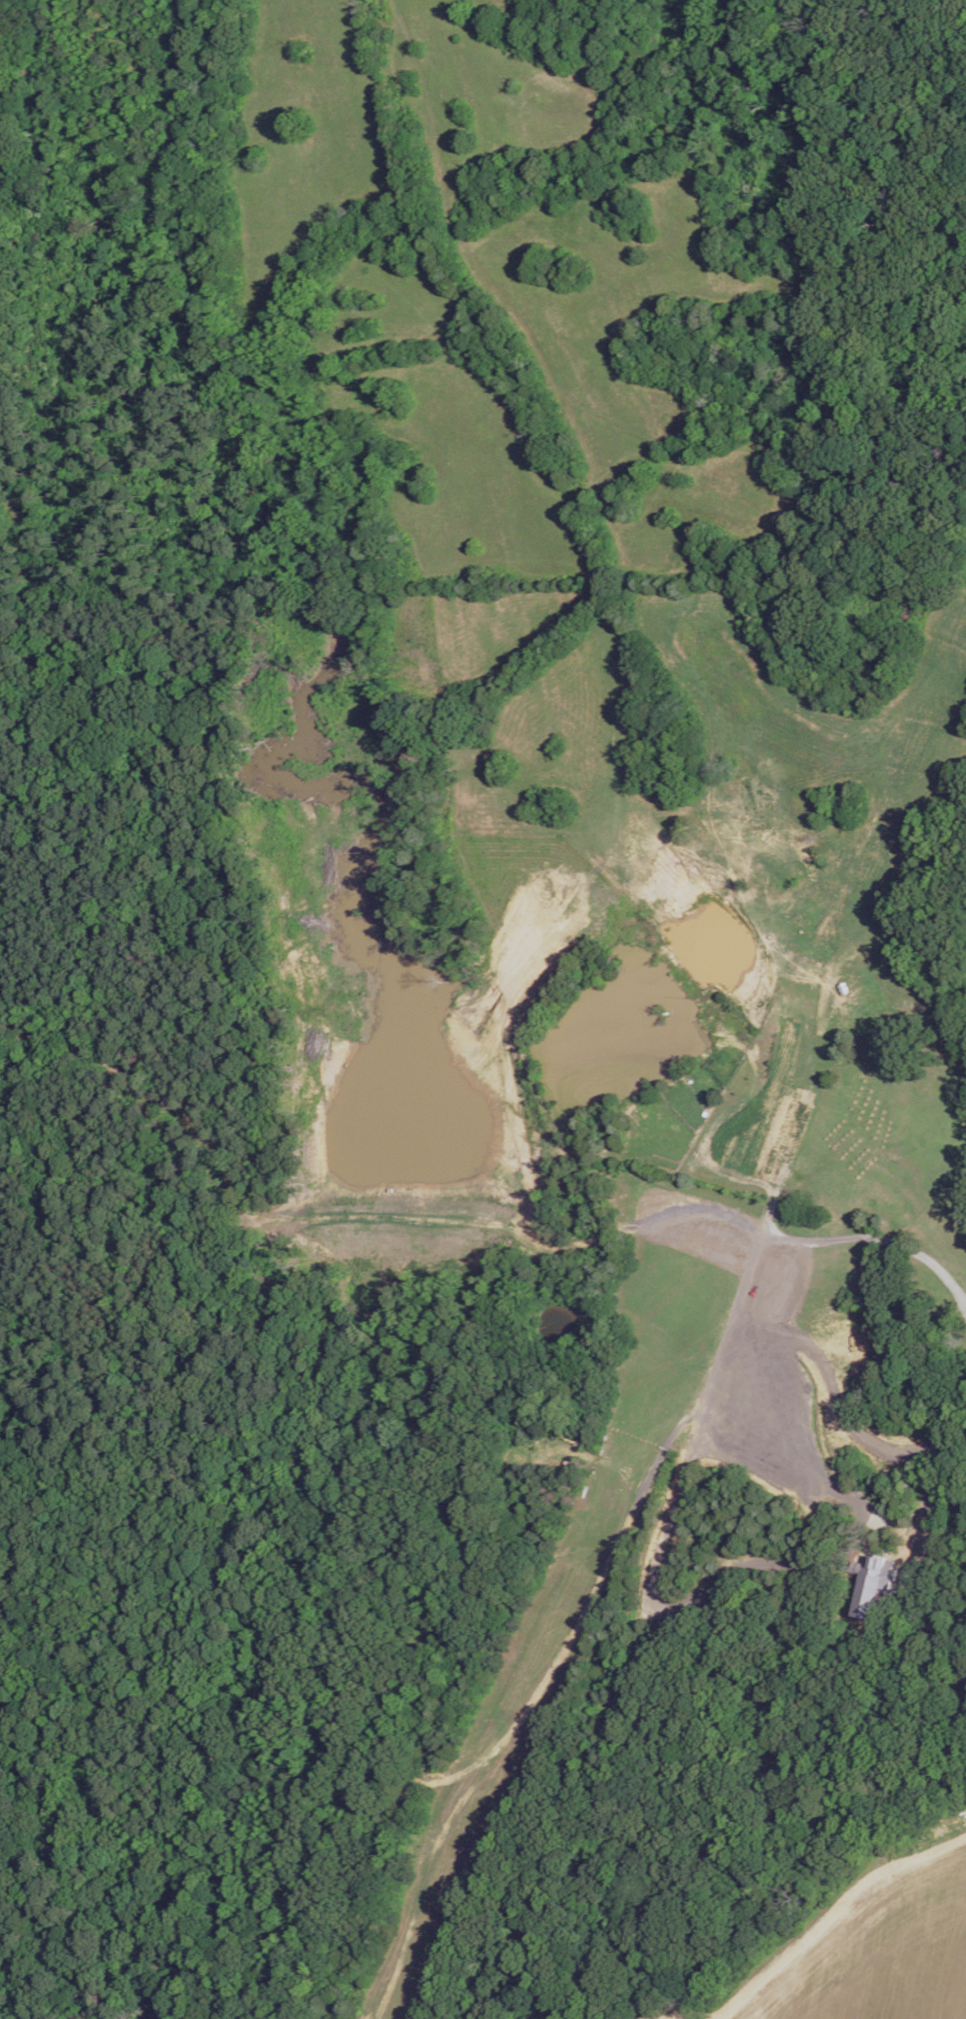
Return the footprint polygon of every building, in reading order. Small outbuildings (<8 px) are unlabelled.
[(897,1557),(866,1553),(857,1614),(878,1617),(883,1588),(892,1589),(897,1557)]
